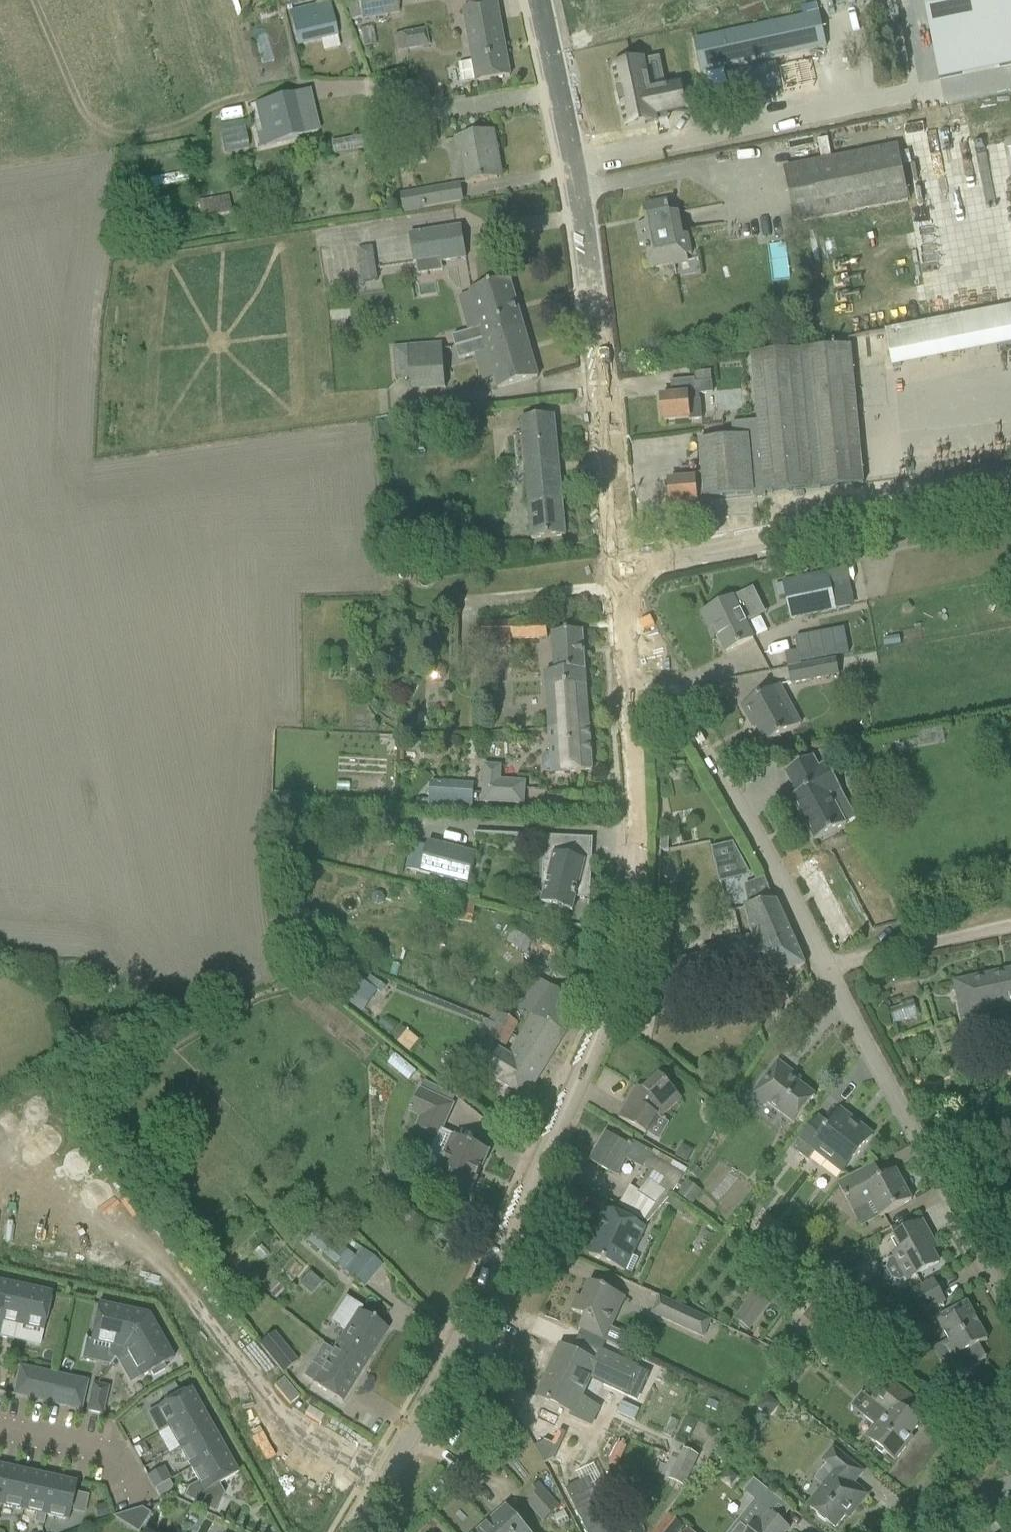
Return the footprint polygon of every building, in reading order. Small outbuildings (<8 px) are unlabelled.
[(362,22),(399,15),(396,0),(358,0),(362,22)] [(935,57),(939,80),(1010,66),(1010,0),(923,0),(935,57)] [(289,12),(292,24),(297,47),(313,43),(337,38),(332,15),(329,3),(300,10),(299,10),(293,11),(289,12)] [(473,63),(458,65),(462,86),(477,83),(490,81),(510,77),(497,4),(477,8),(463,10),(473,63)] [(801,16),(695,39),(703,75),(826,49),(816,4),(800,8),(801,16)] [(401,34),(404,52),(428,48),(425,30),(401,34)] [(640,40),(609,46),(621,105),(652,99),(651,93),(678,87),(674,63),(646,69),(640,40)] [(735,71),(741,97),(782,88),(776,62),(735,71)] [(293,95),(255,105),(261,132),(255,133),(259,148),(303,138),(293,95)] [(651,103),(653,116),(678,111),(675,98),(651,103)] [(251,148),(247,127),(220,132),(224,153),(251,148)] [(455,140),(458,156),(462,155),(467,184),(498,179),(493,155),(497,154),(493,133),(455,140)] [(784,170),(795,225),(908,203),(897,148),(784,170)] [(401,197),(403,212),(423,208),(462,201),(459,186),(420,193),(401,197)] [(202,201),(205,219),(232,215),(228,196),(202,201)] [(670,216),(667,201),(642,206),(646,226),(636,228),(640,247),(645,246),(650,270),(674,265),(673,260),(692,256),(688,236),(683,238),(678,214),(670,216)] [(466,260),(461,226),(409,234),(413,265),(440,260),(440,264),(466,260)] [(361,283),(377,281),(374,265),(358,268),(361,283)] [(524,330),(510,281),(470,292),(480,329),(453,338),(456,349),(524,330)] [(891,326),(896,364),(1010,348),(1010,309),(891,326)] [(498,390),(538,379),(524,330),(456,349),(459,361),(487,353),(498,390)] [(752,355),(758,422),(732,424),(733,438),(700,441),(703,474),(694,475),(694,480),(669,482),(671,506),(706,503),(706,499),(752,495),(753,499),(766,498),(765,494),(863,485),(851,346),(752,355)] [(445,386),(443,357),(425,358),(427,387),(445,386)] [(661,398),(663,422),(689,420),(689,421),(702,420),(700,402),(699,395),(713,394),(712,383),(695,384),(695,380),(670,382),(672,397),(661,398)] [(520,438),(515,438),(517,468),(524,467),(531,540),(565,537),(554,417),(534,419),(519,421),(520,438)] [(783,583),(787,602),(791,620),(836,611),(828,573),(783,583)] [(741,616),(761,606),(753,590),(702,614),(710,632),(715,630),(726,653),(744,644),(753,640),(741,616)] [(483,624),(482,649),(511,649),(511,641),(547,640),(547,622),(483,624)] [(844,629),(796,638),(801,663),(849,654),(844,629)] [(549,730),(589,728),(583,633),(552,635),(555,673),(545,673),(549,730)] [(898,637),(883,640),(884,647),(900,645),(898,637)] [(787,669),(790,686),(839,677),(836,660),(787,669)] [(432,669),(430,673),(430,677),(433,680),(437,682),(441,682),(444,679),(446,676),(445,672),(443,668),(439,667),(435,667),(432,669)] [(759,698),(741,707),(750,723),(753,721),(765,744),(783,735),(795,728),(774,689),(759,698)] [(589,728),(549,730),(551,754),(546,754),(542,759),(542,768),(547,771),(552,771),(552,775),(592,772),(589,728)] [(802,763),(785,772),(797,795),(791,798),(815,842),(832,833),(846,825),(847,825),(832,797),(840,792),(842,792),(826,763),(819,768),(813,757),(802,763)] [(525,783),(501,782),(502,767),(483,766),(481,803),(524,806),(525,783)] [(472,812),(474,785),(431,783),(431,811),(472,812)] [(572,860),(573,839),(553,838),(545,837),(545,838),(541,894),(543,894),(540,904),(572,912),(576,899),(588,900),(590,900),(592,865),(590,864),(584,863),(572,860)] [(662,839),(661,851),(669,852),(669,840),(662,839)] [(419,874),(468,887),(477,855),(428,842),(419,874)] [(731,844),(711,849),(720,884),(740,879),(731,844)] [(856,851),(820,869),(850,930),(886,912),(856,851)] [(729,889),(728,902),(741,902),(741,889),(729,889)] [(373,895),(372,900),(374,904),(379,905),(383,903),(384,898),(382,894),(377,893),(373,895)] [(678,963),(681,976),(685,995),(727,986),(727,985),(805,967),(776,901),(745,908),(753,945),(719,953),(718,947),(701,951),(702,957),(678,963)] [(514,928),(505,940),(544,969),(554,956),(514,928)] [(959,1003),(962,1017),(1010,1006),(1010,971),(955,983),(959,1003)] [(544,1071),(566,1034),(564,1034),(582,1005),(551,987),(541,1004),(532,1017),(511,1052),(544,1071)] [(914,1003),(889,1011),(893,1024),(918,1016),(914,1003)] [(482,1033),(490,1038),(505,1047),(518,1024),(495,1011),(486,1027),(482,1033)] [(403,1027),(395,1037),(399,1040),(397,1043),(409,1052),(419,1041),(403,1027)] [(544,1071),(511,1052),(509,1056),(497,1049),(483,1073),(498,1081),(497,1083),(526,1100),(544,1071)] [(752,1096),(766,1107),(768,1103),(794,1123),(815,1096),(792,1079),(795,1075),(778,1062),(752,1096)] [(634,1093),(619,1118),(636,1128),(646,1135),(659,1142),(670,1125),(660,1119),(682,1099),(673,1090),(660,1075),(638,1095),(634,1093)] [(415,1128),(439,1139),(454,1106),(419,1090),(409,1114),(419,1119),(415,1128)] [(793,1150),(808,1161),(815,1152),(843,1174),(860,1152),(873,1136),(840,1111),(828,1127),(818,1119),(805,1134),(793,1150)] [(606,1132),(589,1161),(607,1171),(613,1174),(616,1176),(627,1157),(644,1166),(652,1153),(633,1142),(631,1144),(630,1143),(629,1145),(623,1142),(606,1132)] [(435,1179),(435,1180),(470,1196),(477,1179),(482,1169),(489,1152),(471,1144),(451,1136),(432,1178),(435,1179)] [(838,1184),(853,1214),(872,1203),(880,1218),(912,1201),(896,1171),(882,1178),(874,1164),(838,1184)] [(625,1202),(621,1208),(643,1222),(652,1209),(654,1210),(665,1193),(648,1182),(640,1195),(632,1189),(624,1201),(625,1202)] [(671,1195),(665,1202),(678,1213),(684,1206),(671,1195)] [(632,1256),(645,1227),(623,1218),(605,1209),(597,1227),(602,1229),(589,1256),(607,1264),(625,1272),(626,1271),(632,1274),(639,1259),(632,1256)] [(293,1231),(363,1289),(382,1266),(365,1251),(357,1259),(305,1218),(293,1231)] [(891,1256),(893,1259),(889,1262),(886,1270),(892,1281),(900,1283),(921,1272),(938,1263),(931,1250),(937,1247),(931,1237),(926,1240),(919,1227),(893,1241),(899,1251),(891,1256)] [(757,1268),(750,1277),(755,1281),(763,1273),(757,1268)] [(913,1292),(925,1313),(928,1311),(946,1302),(934,1281),(917,1290),(913,1292)] [(585,1317),(579,1330),(604,1342),(624,1298),(590,1282),(579,1306),(574,1304),(571,1311),(585,1317)] [(11,1285),(0,1283),(0,1322),(2,1323),(11,1285)] [(52,1295),(11,1285),(2,1323),(0,1333),(0,1339),(13,1341),(16,1326),(43,1332),(52,1295)] [(734,1320),(748,1331),(769,1305),(754,1294),(734,1320)] [(651,1315),(703,1340),(712,1321),(660,1298),(651,1315)] [(311,1364),(302,1378),(313,1384),(312,1385),(343,1404),(369,1360),(388,1331),(359,1313),(361,1309),(346,1299),(332,1322),(346,1331),(339,1342),(321,1371),(311,1364)] [(960,1354),(944,1362),(943,1362),(944,1364),(962,1383),(986,1360),(978,1346),(987,1341),(967,1304),(938,1320),(950,1343),(953,1341),(960,1354)] [(115,1360),(148,1316),(98,1305),(90,1342),(110,1347),(107,1359),(115,1360)] [(809,1308),(802,1317),(815,1327),(823,1318),(809,1308)] [(163,1366),(173,1360),(148,1316),(115,1360),(118,1365),(128,1359),(140,1379),(150,1373),(153,1378),(165,1371),(163,1366)] [(759,1330),(753,1337),(757,1340),(763,1333),(759,1330)] [(260,1345),(259,1346),(283,1375),(284,1375),(297,1363),(273,1335),(260,1345)] [(537,1397),(555,1406),(572,1414),(571,1416),(591,1425),(599,1409),(581,1397),(590,1377),(626,1394),(637,1368),(601,1352),(596,1363),(579,1355),(561,1346),(537,1397)] [(50,1404),(56,1376),(20,1368),(14,1396),(50,1404)] [(81,1411),(87,1383),(56,1376),(50,1404),(81,1411)] [(875,1406),(865,1418),(877,1428),(868,1440),(877,1446),(875,1449),(882,1454),(884,1452),(895,1461),(907,1447),(904,1445),(921,1424),(904,1410),(912,1399),(888,1380),(870,1402),(875,1406)] [(102,1415),(109,1388),(93,1385),(87,1412),(102,1415)] [(168,1429),(201,1410),(190,1390),(156,1409),(163,1421),(154,1426),(159,1434),(168,1429)] [(767,1397),(758,1408),(766,1414),(772,1413),(778,1405),(767,1397)] [(179,1449),(213,1430),(201,1410),(168,1429),(179,1449)] [(190,1469),(224,1450),(213,1430),(179,1449),(190,1469)] [(546,1442),(536,1447),(545,1464),(554,1459),(564,1437),(551,1431),(546,1442)] [(143,1443),(132,1450),(138,1460),(149,1454),(143,1443)] [(813,1480),(822,1488),(807,1506),(835,1529),(852,1508),(856,1511),(868,1496),(854,1484),(863,1473),(833,1448),(823,1461),(826,1464),(821,1471),(813,1480)] [(218,1485),(237,1474),(224,1450),(190,1469),(199,1484),(188,1489),(184,1498),(215,1514),(224,1495),(218,1485)] [(668,1480),(683,1488),(698,1457),(683,1450),(668,1480)] [(9,1469),(0,1467),(0,1506),(9,1469)] [(23,1511),(31,1474),(9,1469),(0,1506),(23,1511)] [(163,1469),(148,1478),(154,1489),(169,1481),(163,1469)] [(45,1516),(53,1479),(31,1474),(23,1511),(36,1514),(34,1524),(43,1526),(46,1516),(45,1516)] [(587,1531),(614,1531),(587,1478),(565,1489),(587,1531)] [(68,1521),(76,1484),(53,1479),(45,1516),(46,1516),(68,1521)] [(790,1528),(782,1522),(791,1510),(764,1488),(764,1489),(754,1480),(743,1493),(754,1502),(729,1531),(787,1531),(790,1528)] [(169,1481),(154,1489),(156,1493),(158,1496),(168,1491),(171,1487),(169,1481)] [(527,1492),(532,1498),(526,1503),(543,1522),(560,1507),(539,1482),(527,1492)] [(106,1505),(95,1507),(97,1518),(107,1517),(106,1505)] [(507,1506),(478,1531),(529,1531),(507,1506)] [(150,1515),(141,1509),(112,1518),(135,1531),(140,1531),(150,1515)] [(564,1512),(554,1516),(559,1527),(569,1522),(564,1512)] [(684,1528),(669,1516),(655,1531),(681,1531),(684,1528)]
